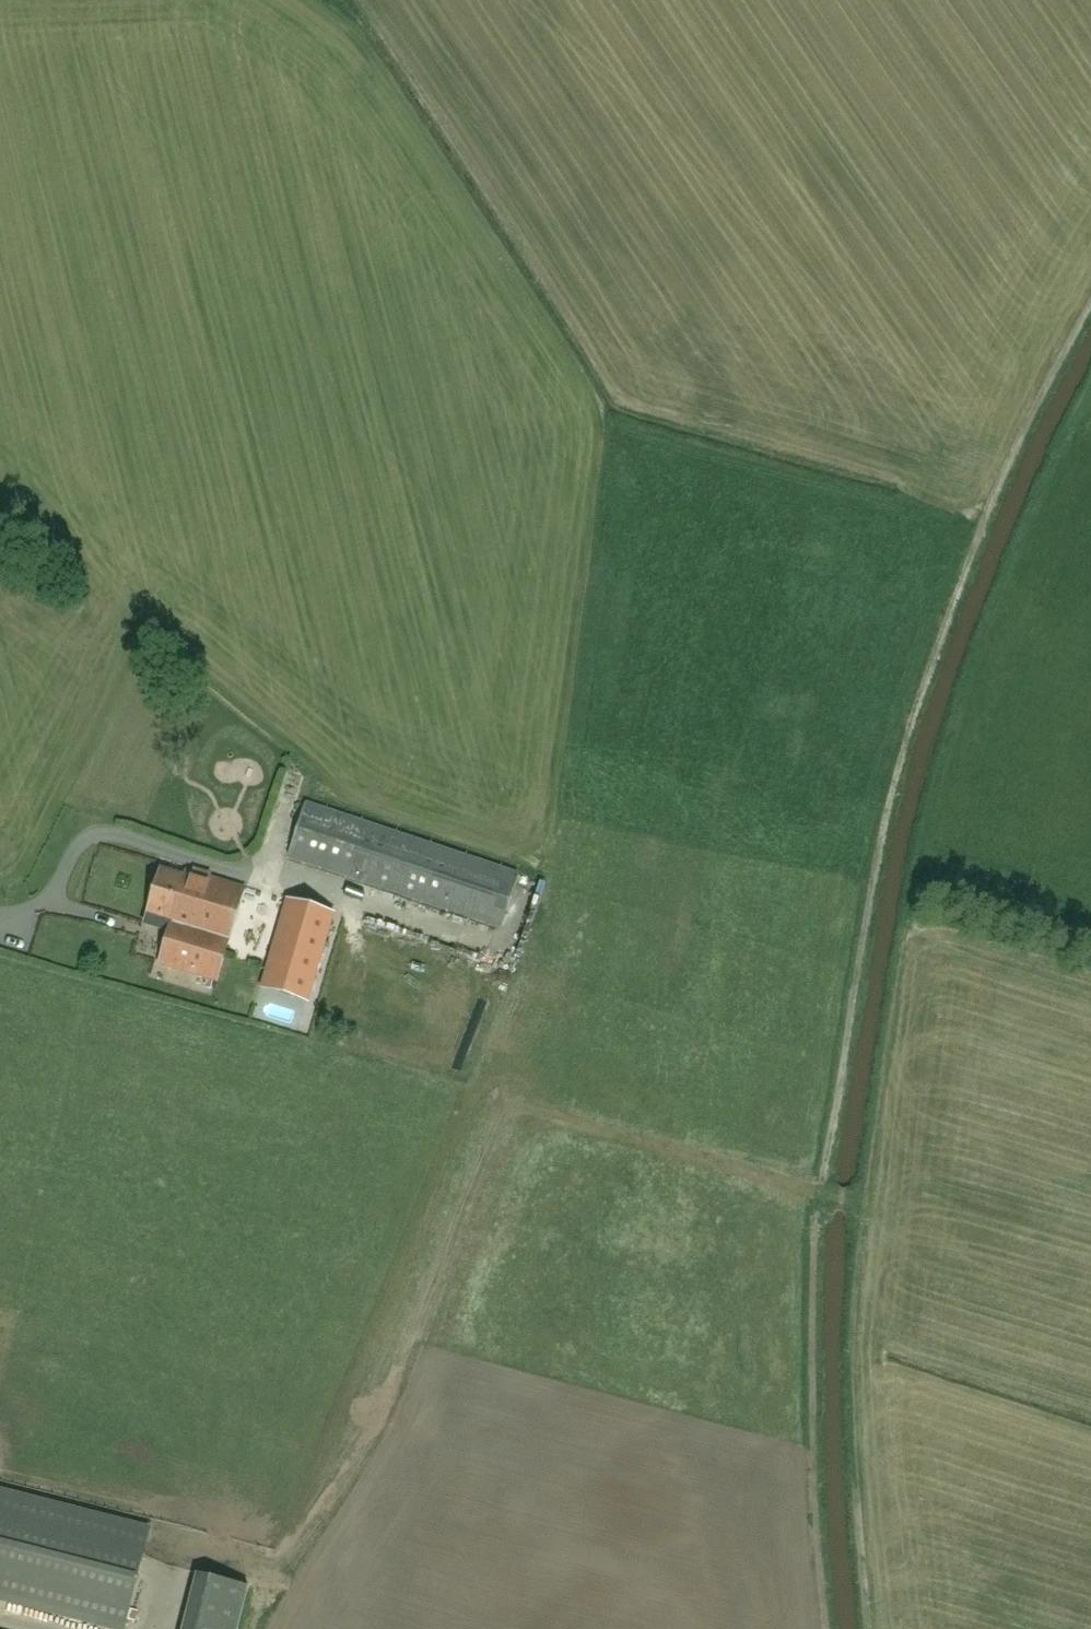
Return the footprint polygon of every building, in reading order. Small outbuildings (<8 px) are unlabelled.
[(501,927),(518,873),(307,804),(289,857),(501,927)] [(216,978),(243,888),(188,871),(186,878),(161,871),(146,924),(170,931),(161,962),(216,978)] [(271,964),(265,985),(308,998),(314,977),(333,913),(290,900),(271,964)] [(0,1491),(0,1598),(119,1628),(125,1628),(150,1531),(0,1491)] [(248,1585),(197,1573),(183,1628),(237,1628),(248,1585)]
